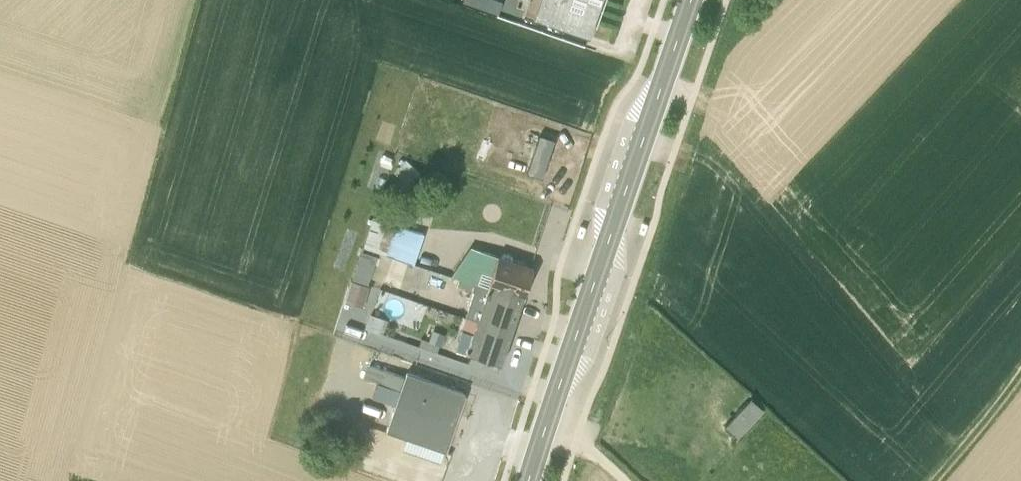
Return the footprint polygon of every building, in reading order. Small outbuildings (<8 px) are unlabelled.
[(580,0),(527,0),(523,11),(586,34),(589,24),(595,26),(601,7),(580,0)] [(541,131),(529,169),(543,174),(555,136),(541,131)] [(412,264),(422,233),(372,217),(363,247),(412,264)] [(647,223),(641,221),(637,233),(643,235),(647,223)] [(585,226),(579,224),(575,236),(581,237),(585,226)] [(455,277),(521,298),(531,268),(510,260),(511,257),(502,254),(501,257),(469,247),(451,275),(455,277)] [(521,298),(459,279),(457,286),(471,290),(463,317),(510,331),(521,298)] [(465,318),(455,348),(500,364),(510,331),(465,318)] [(420,339),(418,345),(436,352),(438,344),(440,345),(443,334),(432,330),(428,341),(420,339)] [(404,377),(368,364),(363,377),(399,390),(386,430),(406,437),(402,450),(439,463),(463,393),(406,373),(404,377)] [(737,437),(762,409),(749,398),(724,425),(737,437)]
